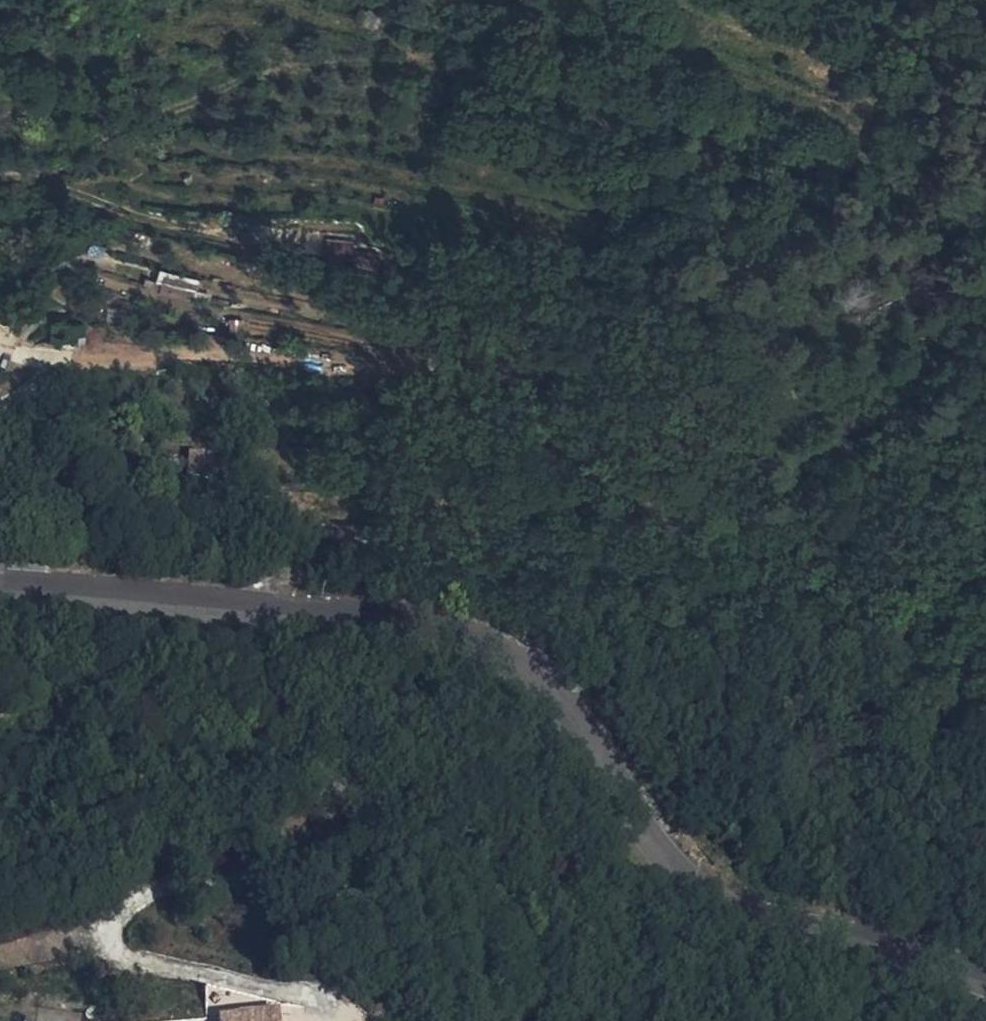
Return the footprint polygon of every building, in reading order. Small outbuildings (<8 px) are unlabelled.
[(164,268),(161,278),(198,291),(204,274),(184,268),(182,274),(164,268)] [(197,474),(221,475),(222,452),(199,450),(197,474)] [(279,1010),(240,1014),(240,1020),(280,1020),(279,1010)]
